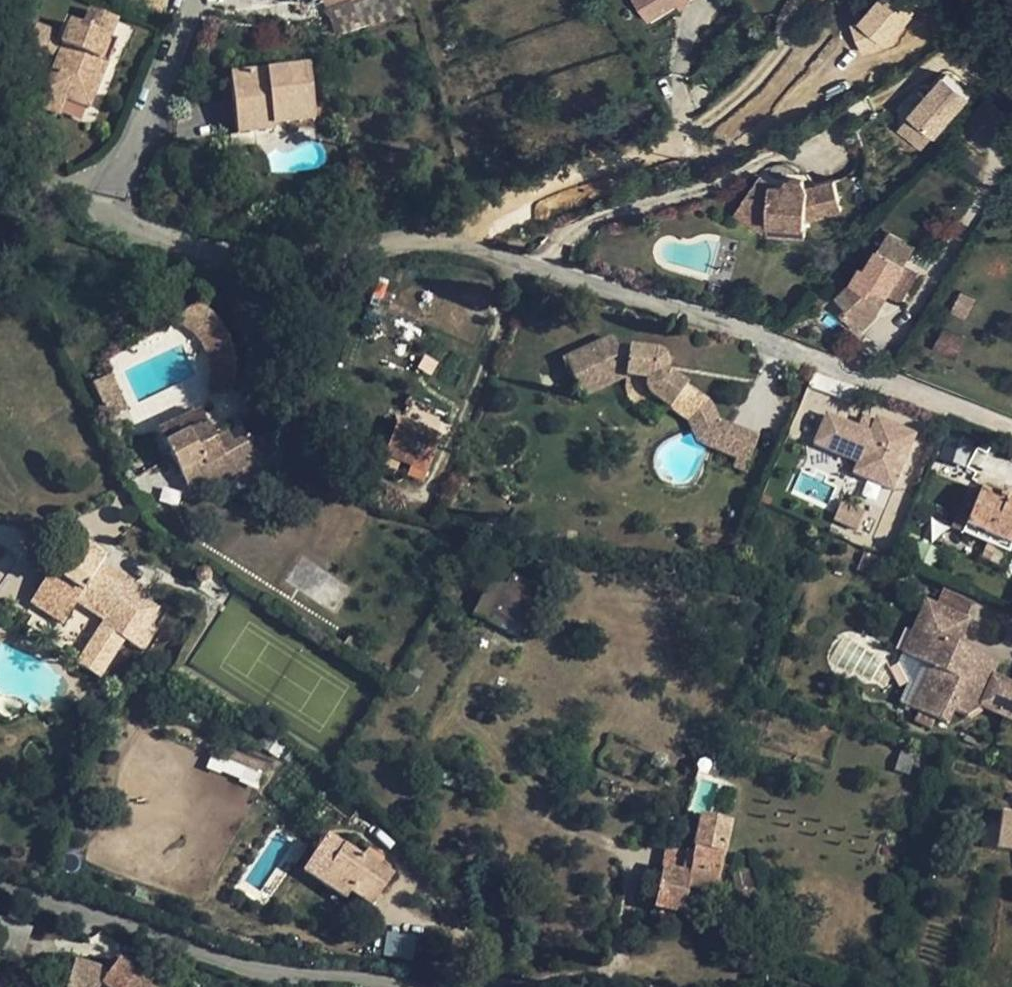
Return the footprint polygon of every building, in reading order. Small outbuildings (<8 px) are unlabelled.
[(415,9),(412,0),(346,0),(329,7),(338,31),(342,32),(415,9)] [(642,19),(671,3),(675,0),(631,0),(642,19)] [(847,34),(876,57),(911,13),(896,0),(875,0),(847,34)] [(70,21),(61,42),(60,46),(61,47),(56,57),(43,90),(45,91),(39,105),(57,113),(63,98),(87,108),(115,41),(109,38),(116,20),(88,9),(81,26),(70,21)] [(42,59),(45,53),(52,38),(54,32),(35,24),(23,51),(42,59)] [(61,42),(52,38),(45,53),(56,57),(61,47),(60,46),(61,42)] [(312,119),(306,68),(264,74),(263,71),(229,75),(236,132),(271,129),(271,123),(312,119)] [(906,127),(930,148),(958,115),(935,96),(926,106),(906,127)] [(900,121),(906,127),(926,106),(919,100),(900,121)] [(773,174),(762,167),(742,200),(774,221),(794,222),(793,233),(812,234),(812,215),(845,202),(835,173),(808,183),(803,175),(797,175),(793,174),(790,174),(785,178),(773,174)] [(774,221),(742,200),(737,210),(772,232),(793,233),(794,222),(774,221)] [(882,287),(888,291),(899,299),(916,271),(878,249),(866,268),(861,266),(851,281),(837,295),(847,306),(842,312),(859,329),(873,317),(876,309),(874,300),(882,287)] [(877,309),(888,291),(882,287),(874,300),(876,309),(877,309)] [(182,312),(177,320),(179,323),(194,332),(203,341),(206,351),(209,362),(210,373),(209,388),(217,390),(225,389),(230,386),(234,380),(235,375),(235,365),(234,353),(229,342),(219,324),(212,315),(199,307),(192,308),(182,312)] [(647,387),(660,354),(654,351),(612,349),(608,341),(564,362),(579,397),(621,378),(644,378),(647,387)] [(660,354),(647,387),(648,395),(684,419),(708,406),(703,396),(664,371),(663,360),(661,355),(660,354)] [(280,426),(265,401),(246,410),(255,430),(257,429),(262,437),(268,434),(280,426)] [(706,443),(717,447),(727,422),(713,417),(708,406),(684,419),(690,430),(695,438),(706,443)] [(164,442),(166,442),(206,423),(209,422),(201,407),(157,428),(164,442)] [(403,409),(399,420),(438,434),(442,424),(403,409)] [(851,473),(895,489),(917,429),(864,410),(859,422),(824,409),(811,445),(855,461),(851,473)] [(421,478),(438,434),(399,420),(387,454),(388,455),(402,460),(413,465),(410,474),(421,478)] [(756,433),(727,422),(717,447),(734,454),(747,458),(756,433)] [(219,447),(214,438),(206,423),(166,442),(189,487),(210,476),(213,483),(259,459),(247,433),(233,441),(219,447)] [(255,430),(247,433),(259,459),(275,450),(268,434),(262,437),(257,429),(255,430)] [(228,431),(214,438),(219,447),(233,441),(228,431)] [(747,458),(734,454),(732,461),(744,466),(747,458)] [(399,468),(402,460),(388,455),(385,463),(399,468)] [(998,498),(980,490),(965,524),(1011,543),(1011,540),(1011,495),(1008,493),(1005,500),(998,498)] [(1001,490),(998,498),(1005,500),(1008,493),(1001,490)] [(867,522),(847,515),(843,524),(863,531),(867,522)] [(106,555),(86,542),(63,578),(50,570),(30,602),(62,623),(75,601),(105,621),(79,663),(101,677),(124,642),(143,653),(156,630),(149,625),(153,618),(141,610),(146,601),(127,589),(131,582),(109,567),(102,561),(106,555)] [(113,559),(106,555),(102,561),(109,567),(113,559)] [(206,573),(203,572),(199,573),(198,574),(195,579),(196,583),(199,585),(202,587),(205,586),(208,583),(209,578),(208,575),(206,573)] [(538,589),(513,577),(494,610),(522,625),(527,616),(542,624),(561,588),(545,580),(538,589)] [(902,646),(910,650),(921,627),(926,627),(932,611),(938,602),(925,596),(902,646)] [(938,602),(932,611),(963,624),(967,613),(938,602)] [(1011,692),(1011,678),(999,673),(989,662),(958,654),(963,641),(957,638),(963,624),(932,611),(926,627),(921,627),(910,650),(930,660),(931,660),(937,663),(940,681),(923,689),(918,703),(946,717),(953,701),(968,708),(977,704),(980,698),(1005,709),(1011,692)] [(227,623),(216,615),(206,630),(217,637),(227,623)] [(1004,660),(963,641),(958,654),(989,662),(999,673),(1004,660)] [(910,699),(918,703),(923,689),(940,681),(937,663),(931,660),(910,699)] [(915,747),(763,702),(747,756),(900,801),(915,747)] [(258,785),(266,762),(215,744),(207,767),(258,785)] [(728,750),(715,747),(711,765),(725,767),(728,750)] [(1002,814),(997,848),(1011,850),(1011,816),(1002,814)] [(729,823),(717,821),(700,817),(695,838),(724,845),(729,823)] [(720,860),(724,845),(695,838),(693,852),(688,873),(681,872),(662,867),(653,906),(659,908),(656,920),(672,924),(676,911),(682,912),(687,887),(712,892),(720,860)] [(378,863),(374,864),(345,844),(321,881),(345,896),(349,891),(371,905),(392,873),(378,863)] [(686,851),(681,872),(688,873),(693,852),(686,851)] [(757,907),(753,873),(731,870),(739,911),(757,907)] [(383,953),(410,959),(415,938),(388,932),(383,953)] [(137,971),(118,958),(106,975),(94,966),(73,960),(66,986),(159,986),(144,976),(137,971)] [(141,966),(137,971),(144,976),(148,971),(141,966)]
